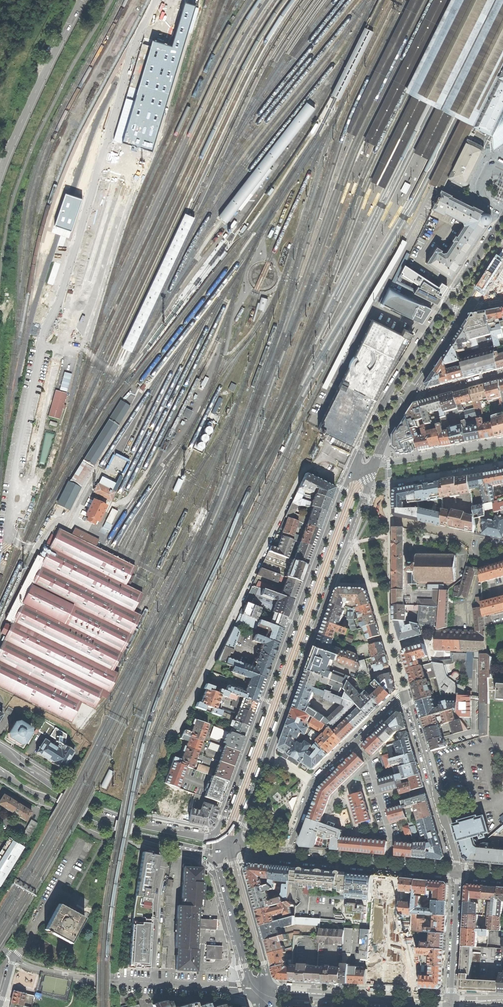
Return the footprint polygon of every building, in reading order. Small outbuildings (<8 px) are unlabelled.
[(353,134),(420,0),(411,0),(362,100),(350,132),(353,134)] [(374,143),(445,0),(435,0),(366,140),(374,143)] [(406,93),(414,97),(425,103),(438,109),(439,110),(448,115),(459,121),(465,123),(441,174),(434,187),(441,191),(442,190),(448,177),(456,181),(461,184),(463,185),(466,184),(468,182),(471,174),(472,173),(475,167),(479,159),(479,158),(480,156),(483,151),(483,148),(485,149),(488,148),(492,148),(492,152),(498,148),(502,144),(502,143),(502,0),(453,0),(406,93)] [(147,150),(152,151),(196,6),(185,3),(172,47),(166,45),(152,41),(151,47),(142,44),(114,140),(122,143),(128,144),(138,147),(147,150)] [(414,97),(373,181),(384,187),(425,103),(414,97)] [(438,109),(416,152),(427,158),(448,115),(439,110),(438,109)] [(428,184),(434,187),(441,174),(465,123),(459,121),(428,184)] [(317,123),(311,133),(313,134),(319,125),(317,123)] [(406,182),(402,191),(407,193),(412,185),(406,182)] [(425,263),(450,279),(454,273),(455,273),(461,264),(460,263),(468,251),(469,251),(470,249),(472,247),(471,246),(479,234),(480,235),(491,218),(490,214),(472,205),(472,206),(468,204),(465,202),(457,198),(456,197),(455,197),(451,195),(451,194),(442,190),(441,191),(439,195),(438,194),(433,203),(434,203),(431,208),(443,215),(444,213),(462,222),(463,225),(456,235),(454,235),(451,240),(452,241),(446,251),(444,252),(442,252),(441,251),(441,250),(436,246),(432,252),(431,252),(430,254),(428,256),(429,257),(425,263)] [(83,199),(65,194),(55,226),(60,228),(72,232),(83,199)] [(407,242),(402,239),(396,251),(390,262),(361,311),(345,341),(322,387),(326,389),(349,345),(361,323),(373,300),(389,274),(398,258),(407,242)] [(396,284),(437,304),(443,296),(450,286),(444,282),(442,286),(407,264),(396,284)] [(492,299),(502,297),(502,296),(502,270),(501,271),(502,271),(501,273),(500,273),(500,274),(499,276),(499,275),(498,276),(497,278),(496,279),(497,279),(497,281),(497,283),(494,284),(492,286),(493,288),(491,289),(492,289),(490,292),(489,291),(490,297),(492,299)] [(391,308),(421,324),(430,309),(389,287),(388,289),(386,289),(385,290),(387,291),(383,299),(381,298),(378,303),(380,304),(379,305),(390,311),(391,308)] [(261,297),(258,309),(264,311),(268,299),(261,297)] [(490,325),(497,323),(496,321),(497,320),(502,319),(502,309),(498,310),(488,312),(490,325)] [(468,323),(464,329),(467,330),(469,340),(492,334),(490,325),(488,312),(483,313),(478,313),(478,314),(473,315),(468,323)] [(318,428),(354,446),(358,437),(379,394),(387,377),(392,370),(398,361),(397,360),(411,333),(403,329),(400,335),(372,320),(354,356),(351,359),(348,363),(348,367),(318,428)] [(496,354),(502,352),(499,339),(502,338),(502,332),(501,322),(497,323),(490,325),(492,334),(494,344),(496,354)] [(459,335),(455,342),(458,352),(465,351),(463,344),(470,343),(469,340),(467,330),(464,329),(464,328),(459,335)] [(450,350),(444,358),(446,366),(456,363),(456,366),(461,364),(460,360),(458,352),(455,342),(450,350)] [(473,376),(498,369),(497,360),(496,360),(495,351),(460,360),(461,364),(462,367),(465,378),(473,376)] [(446,384),(451,382),(448,371),(446,366),(444,358),(440,365),(435,372),(441,376),(440,377),(442,385),(446,384)] [(459,380),(465,378),(462,367),(448,371),(451,382),(459,380)] [(437,386),(442,385),(440,377),(441,376),(435,372),(427,385),(429,388),(437,386)] [(496,437),(496,436),(494,425),(494,423),(490,423),(490,422),(487,422),(487,424),(484,424),(483,418),(481,409),(480,406),(479,401),(502,395),(500,381),(491,383),(476,387),(469,389),(471,399),(473,402),(474,408),(477,418),(480,426),(482,440),(488,439),(496,437)] [(475,441),(482,440),(480,426),(475,427),(474,426),(471,427),(471,428),(469,428),(467,421),(477,418),(474,408),(464,411),(462,406),(463,404),(466,403),(466,404),(473,402),(471,399),(469,389),(463,390),(454,393),(463,423),(464,427),(464,428),(468,442),(475,441)] [(48,416),(59,420),(67,393),(56,390),(48,416)] [(456,424),(463,423),(454,393),(449,394),(441,397),(442,403),(450,401),(453,409),(452,409),(456,424)] [(441,418),(446,417),(442,403),(441,397),(424,401),(420,402),(425,419),(426,425),(429,424),(432,424),(431,421),(436,419),(436,420),(440,419),(441,418)] [(222,399),(219,398),(211,413),(215,415),(222,399)] [(84,460),(94,465),(129,407),(120,401),(84,460)] [(412,408),(407,415),(412,429),(419,451),(424,450),(432,449),(428,432),(427,429),(426,425),(425,419),(420,402),(415,404),(412,408)] [(193,412),(186,408),(182,416),(189,420),(193,412)] [(401,454),(419,451),(412,429),(407,415),(403,423),(394,436),(394,447),(401,454)] [(448,446),(453,445),(450,431),(444,432),(440,419),(436,420),(438,429),(443,447),(448,446)] [(502,436),(502,424),(494,425),(496,436),(500,435),(501,436),(502,436)] [(460,444),(468,442),(464,428),(460,429),(459,427),(453,429),(454,430),(450,431),(453,445),(460,444)] [(438,447),(443,447),(438,429),(428,432),(432,449),(438,447)] [(82,461),(69,481),(81,487),(92,468),(82,461)] [(484,474),(487,487),(491,503),(494,503),(495,508),(496,512),(502,510),(502,471),(496,472),(484,474)] [(317,492),(316,494),(331,500),(333,494),(335,488),(334,488),(306,473),(299,488),(312,493),(313,490),(317,492)] [(480,475),(469,477),(470,481),(471,492),(472,493),(475,518),(479,517),(485,516),(484,510),(484,505),(478,506),(476,489),(481,488),(486,504),(486,505),(491,503),(487,487),(484,474),(480,475)] [(119,475),(115,483),(112,490),(115,492),(123,477),(119,475)] [(102,477),(98,484),(112,490),(115,483),(102,477)] [(458,478),(441,481),(442,490),(442,495),(442,497),(451,495),(451,497),(460,496),(460,494),(471,492),(470,481),(469,477),(458,478)] [(183,481),(178,479),(173,491),(178,493),(183,481)] [(81,487),(69,481),(68,481),(57,504),(69,510),(81,487)] [(429,484),(417,486),(418,496),(418,500),(442,495),(442,490),(441,481),(429,484)] [(93,493),(111,502),(116,492),(115,492),(112,490),(98,484),(97,483),(93,493)] [(394,509),(408,509),(419,508),(418,502),(417,502),(417,496),(418,496),(417,486),(409,488),(396,490),(394,492),(394,499),(394,509)] [(297,492),(292,503),(298,506),(311,506),(313,507),(326,512),(328,506),(331,500),(316,494),(313,502),(301,499),(302,496),(303,494),(297,492)] [(93,498),(84,516),(87,517),(85,521),(94,525),(96,521),(99,523),(108,505),(93,498)] [(292,503),(285,517),(320,530),(324,519),(326,512),(313,507),(312,511),(311,511),(310,512),(311,513),(309,519),(307,518),(309,513),(308,512),(303,517),(294,514),(298,506),(292,503)] [(112,508),(105,521),(111,524),(118,511),(112,508)] [(430,523),(441,526),(442,521),(443,513),(420,508),(421,519),(420,521),(430,523)] [(394,512),(394,514),(396,516),(406,518),(420,521),(419,509),(414,509),(414,511),(409,511),(408,509),(394,509),(394,512)] [(457,529),(474,533),(476,525),(475,519),(465,516),(466,513),(453,510),(452,513),(443,511),(443,512),(443,513),(442,526),(457,529)] [(496,512),(496,513),(496,516),(495,521),(494,521),(494,520),(490,520),(489,520),(483,519),(482,524),(484,525),(482,534),(492,536),(502,539),(502,510),(496,512)] [(313,548),(316,540),(320,530),(285,517),(277,534),(283,536),(294,540),(296,541),(313,548)] [(71,722),(81,702),(94,708),(103,690),(109,692),(119,673),(115,672),(113,671),(122,653),(131,634),(140,615),(135,613),(133,612),(142,593),(139,591),(133,588),(128,586),(125,585),(135,566),(132,565),(125,562),(120,559),(114,556),(109,553),(103,550),(96,547),(99,540),(75,528),(71,535),(64,531),(59,529),(53,539),(49,537),(47,541),(52,543),(50,547),(45,545),(39,556),(37,555),(5,619),(12,622),(11,625),(5,623),(0,632),(6,635),(3,640),(0,647),(0,687),(71,722)] [(394,560),(394,590),(404,590),(404,528),(394,528),(394,557),(394,560)] [(271,547),(269,551),(307,565),(311,554),(313,548),(296,541),(295,543),(296,545),(299,546),(295,556),(289,554),(294,540),(283,536),(278,549),(271,547)] [(269,551),(261,568),(284,577),(287,578),(300,583),(304,573),(307,565),(269,551)] [(409,564),(409,584),(417,584),(417,581),(418,582),(455,582),(456,580),(457,557),(455,556),(449,556),(418,555),(417,557),(417,564),(409,564)] [(481,583),(502,577),(502,573),(500,564),(495,565),(491,567),(491,566),(481,569),(481,583)] [(456,587),(454,597),(466,598),(475,568),(468,566),(462,586),(456,587)] [(283,580),(283,579),(284,577),(261,568),(257,575),(278,582),(278,580),(283,582),(283,580)] [(286,580),(281,596),(294,600),(298,590),(300,583),(287,578),(286,580)] [(245,602),(247,603),(261,608),(271,612),(287,617),(291,609),(294,600),(281,596),(253,586),(245,602)] [(337,590),(333,603),(344,607),(346,603),(348,603),(349,602),(349,601),(358,602),(359,608),(371,605),(368,591),(364,589),(353,588),(341,588),(337,590)] [(394,597),(394,606),(404,606),(404,590),(394,590),(394,597)] [(428,602),(428,606),(439,607),(441,590),(436,590),(435,603),(428,602)] [(435,650),(467,652),(487,652),(484,627),(483,617),(483,608),(482,608),(482,604),(481,598),(479,598),(477,598),(476,603),(474,603),(474,605),(476,605),(476,609),(474,609),(476,632),(447,630),(447,618),(448,618),(449,590),(448,590),(441,590),(439,607),(438,627),(438,629),(435,650)] [(502,611),(502,598),(482,604),(482,608),(483,608),(483,617),(494,614),(497,613),(502,611)] [(241,609),(239,613),(254,619),(255,619),(256,620),(261,608),(247,603),(244,610),(241,609)] [(331,609),(326,621),(338,625),(341,618),(342,619),(344,615),(342,615),(344,607),(333,603),(331,609)] [(373,609),(371,605),(359,608),(358,609),(360,618),(374,614),(373,609)] [(394,611),(394,621),(406,621),(406,611),(419,611),(419,619),(418,619),(417,624),(422,626),(424,626),(438,627),(439,607),(428,606),(407,605),(406,606),(404,606),(394,606),(394,611)] [(285,623),(287,617),(271,612),(269,615),(273,616),(269,624),(283,629),(285,623)] [(251,627),(254,619),(239,613),(236,621),(240,622),(239,623),(251,627)] [(345,622),(342,626),(347,628),(349,627),(351,627),(351,630),(353,631),(357,629),(355,626),(356,626),(355,623),(354,623),(355,620),(358,619),(355,614),(355,613),(348,613),(348,620),(350,620),(350,621),(349,622),(348,624),(345,622)] [(376,619),(374,614),(360,618),(363,628),(365,627),(377,624),(376,619)] [(267,631),(265,639),(278,643),(281,635),(283,629),(269,624),(256,620),(255,619),(255,621),(256,622),(254,627),(256,628),(257,626),(266,630),(267,631)] [(323,628),(321,634),(334,638),(337,631),(339,630),(340,632),(348,635),(349,629),(347,628),(342,626),(338,625),(326,621),(323,628)] [(398,634),(400,641),(422,635),(420,628),(423,628),(422,626),(417,624),(406,621),(394,621),(398,634)] [(379,630),(377,624),(365,627),(368,639),(380,636),(379,630)] [(225,645),(233,649),(241,630),(237,629),(233,627),(225,645)] [(319,640),(317,647),(339,655),(340,655),(342,650),(334,647),(333,648),(332,647),(331,646),(334,638),(321,634),(319,640)] [(244,665),(242,670),(252,673),(265,678),(268,672),(275,650),(278,643),(265,639),(255,635),(253,641),(263,644),(262,645),(261,647),(262,648),(257,659),(256,659),(255,660),(254,662),(255,663),(256,664),(254,668),(244,665)] [(384,649),(382,642),(370,646),(372,653),(370,654),(371,658),(373,658),(386,654),(384,649)] [(233,649),(225,645),(218,661),(225,663),(227,658),(229,653),(231,654),(233,649)] [(407,664),(408,670),(421,666),(419,659),(428,657),(424,645),(403,651),(407,664)] [(312,659),(308,670),(331,678),(333,674),(329,672),(334,659),(338,660),(339,655),(317,647),(312,659)] [(348,665),(360,670),(362,667),(360,661),(358,656),(342,650),(340,655),(338,661),(348,665)] [(473,659),(481,659),(481,655),(488,655),(488,653),(487,652),(467,652),(466,678),(472,678),(473,659)] [(387,661),(386,654),(373,658),(375,666),(376,672),(386,669),(385,666),(389,665),(387,661)] [(452,662),(466,663),(466,654),(453,654),(452,662)] [(481,659),(481,678),(489,678),(491,678),(491,658),(488,655),(481,655),(481,659)] [(234,667),(242,670),(244,665),(244,664),(227,658),(225,663),(234,667)] [(366,675),(369,674),(367,667),(365,660),(360,661),(362,667),(360,670),(359,672),(366,675)] [(442,665),(433,663),(421,666),(408,670),(410,677),(413,684),(428,680),(438,677),(443,695),(451,695),(459,695),(465,695),(465,691),(465,686),(457,686),(449,680),(446,677),(442,665)] [(251,677),(252,673),(242,670),(234,667),(232,672),(248,678),(251,677)] [(306,677),(303,683),(316,688),(319,680),(321,680),(321,681),(329,684),(331,678),(308,670),(306,677)] [(343,698),(346,689),(351,677),(343,674),(339,672),(337,670),(335,670),(333,674),(331,678),(329,684),(327,691),(331,693),(343,698)] [(252,673),(251,677),(248,685),(261,689),(263,685),(265,678),(252,673)] [(393,680),(391,673),(382,676),(377,680),(391,695),(396,690),(393,680)] [(376,710),(380,705),(372,697),(367,692),(363,695),(364,697),(362,700),(360,697),(361,696),(361,695),(359,692),(353,685),(357,685),(357,679),(351,677),(346,689),(348,691),(345,699),(357,703),(359,706),(360,707),(369,716),(376,710)] [(243,697),(245,694),(244,694),(243,691),(234,688),(234,687),(230,686),(230,687),(227,685),(209,678),(206,684),(214,687),(220,689),(240,696),(243,697)] [(481,678),(481,704),(489,704),(489,699),(489,678),(481,678)] [(489,699),(498,700),(499,684),(499,679),(489,678),(489,699)] [(387,699),(391,695),(377,680),(373,684),(376,687),(377,687),(380,690),(372,697),(380,705),(387,699)] [(416,695),(418,702),(433,698),(432,694),(433,694),(432,691),(431,692),(430,687),(428,688),(428,687),(430,686),(429,686),(431,685),(430,683),(429,683),(428,680),(413,684),(416,695)] [(301,688),(299,694),(312,699),(315,691),(316,693),(326,697),(325,698),(329,700),(331,693),(327,691),(316,688),(303,683),(301,688)] [(245,694),(243,697),(256,702),(259,695),(261,689),(248,685),(245,694)] [(220,701),(222,695),(219,693),(212,691),(206,689),(204,695),(203,697),(201,703),(204,705),(206,706),(213,708),(215,709),(217,703),(218,703),(219,703),(220,702),(220,701),(219,700),(220,701)] [(231,698),(234,699),(238,700),(240,696),(220,689),(219,693),(222,695),(227,696),(231,698)] [(297,701),(295,707),(307,712),(315,717),(329,726),(330,727),(331,727),(335,724),(354,706),(357,703),(345,699),(343,698),(331,693),(329,700),(333,702),(333,701),(343,705),(328,719),(311,707),(309,706),(312,699),(299,694),(297,701)] [(459,702),(458,713),(463,719),(472,729),(471,696),(465,695),(459,695),(459,701),(459,702)] [(254,707),(256,702),(243,697),(240,708),(252,713),(254,707)] [(420,709),(423,719),(452,710),(455,710),(458,713),(459,702),(448,702),(448,701),(445,702),(445,703),(441,704),(441,705),(441,707),(436,709),(435,707),(436,707),(433,698),(418,702),(420,709)] [(204,710),(206,706),(204,705),(201,703),(197,702),(195,706),(204,710)] [(481,704),(480,737),(488,736),(489,718),(489,716),(489,704),(481,704)] [(5,711),(14,717),(18,711),(8,706),(5,711)] [(292,715),(291,717),(300,720),(301,717),(303,719),(303,721),(308,723),(308,722),(309,719),(312,721),(315,717),(307,712),(295,707),(294,709),(293,711),(292,713),(292,715)] [(363,722),(369,716),(360,707),(348,719),(357,728),(363,722)] [(223,711),(221,711),(215,709),(213,708),(211,712),(221,716),(223,711)] [(222,708),(221,711),(223,711),(221,716),(232,720),(235,712),(222,708)] [(250,720),(252,713),(240,708),(239,708),(235,721),(248,726),(250,720)] [(424,724),(425,729),(439,725),(437,720),(443,719),(444,724),(450,722),(460,719),(463,719),(458,713),(457,714),(458,718),(455,719),(452,710),(423,719),(424,724)] [(394,717),(387,723),(396,732),(407,729),(403,713),(399,711),(394,717)] [(288,725),(287,726),(301,732),(307,734),(309,728),(310,725),(311,723),(308,722),(308,723),(303,721),(302,724),(299,723),(300,720),(291,717),(290,719),(290,720),(288,723),(288,725)] [(341,743),(344,741),(335,731),(334,730),(331,727),(330,727),(329,729),(328,728),(329,726),(315,717),(312,721),(311,723),(310,725),(325,734),(323,736),(312,729),(309,734),(317,740),(319,743),(329,754),(336,748),(341,743)] [(208,724),(196,719),(194,724),(191,732),(189,736),(202,741),(208,724)] [(350,734),(357,728),(348,719),(335,731),(344,741),(350,734)] [(454,734),(468,730),(460,719),(450,722),(454,734)] [(244,736),(248,726),(235,721),(232,720),(230,725),(229,725),(227,730),(244,737),(244,736)] [(9,738),(20,745),(25,744),(29,738),(32,733),(31,728),(20,721),(15,722),(8,733),(9,738)] [(57,767),(63,771),(75,751),(64,745),(64,743),(65,743),(67,735),(45,721),(38,731),(45,735),(46,734),(55,740),(55,742),(58,744),(57,746),(44,739),(35,753),(44,758),(56,765),(55,766),(57,767)] [(382,728),(376,733),(385,742),(386,743),(396,733),(396,732),(387,723),(382,728)] [(427,735),(429,741),(442,737),(439,725),(425,729),(427,735)] [(224,729),(214,726),(212,731),(210,736),(217,739),(221,737),(224,729)] [(281,756),(287,759),(297,742),(294,740),(293,739),(294,736),(298,738),(299,737),(300,736),(301,732),(287,726),(283,738),(280,747),(282,748),(281,750),(283,751),(281,756)] [(227,730),(224,729),(221,737),(225,738),(223,742),(225,743),(224,746),(238,751),(241,743),(244,737),(227,730)] [(409,735),(408,732),(403,733),(399,733),(399,734),(402,741),(410,739),(409,735)] [(372,737),(364,745),(373,754),(385,742),(376,733),(372,737)] [(202,741),(189,736),(188,740),(186,746),(198,751),(202,741)] [(431,747),(432,751),(447,747),(445,741),(444,742),(442,737),(429,741),(431,747)] [(413,747),(410,739),(402,741),(401,741),(397,742),(387,745),(389,754),(391,759),(394,758),(392,752),(393,752),(392,747),(395,746),(397,745),(400,757),(414,753),(413,747)] [(208,747),(218,751),(220,745),(211,741),(208,747)] [(287,759),(292,763),(298,766),(301,761),(303,763),(311,751),(309,750),(312,745),(307,741),(304,746),(299,742),(297,742),(287,759)] [(300,768),(306,772),(309,768),(311,769),(312,768),(314,769),(318,765),(319,765),(328,755),(329,754),(319,743),(314,747),(314,748),(318,751),(316,753),(315,754),(311,751),(303,763),(300,768)] [(184,751),(181,759),(179,763),(186,766),(192,768),(198,751),(186,746),(184,751)] [(235,759),(238,751),(224,746),(219,761),(233,766),(235,759)] [(352,756),(348,761),(357,770),(364,762),(355,753),(352,756)] [(415,758),(414,753),(400,757),(394,758),(391,759),(392,765),(400,763),(401,761),(402,761),(403,763),(402,764),(403,765),(402,765),(401,766),(403,774),(400,774),(399,771),(394,772),(395,775),(396,781),(402,780),(410,777),(420,775),(419,769),(415,758)] [(392,766),(392,765),(391,759),(389,754),(383,756),(386,768),(392,766)] [(172,761),(165,782),(178,787),(182,777),(186,766),(179,763),(172,761)] [(230,773),(233,766),(219,761),(214,776),(227,781),(230,773)] [(343,765),(335,772),(344,782),(357,770),(348,761),(343,765)] [(199,763),(196,769),(211,775),(214,768),(199,763)] [(101,786),(106,789),(114,772),(109,770),(101,786)] [(332,776),(320,787),(330,795),(344,782),(335,772),(332,776)] [(223,793),(227,781),(214,776),(212,775),(204,797),(220,802),(223,793)] [(383,792),(398,788),(396,781),(395,775),(380,780),(382,786),(383,792)] [(422,782),(420,775),(410,777),(411,782),(404,784),(402,780),(396,781),(398,788),(403,805),(404,808),(409,807),(414,805),(428,801),(427,798),(426,794),(411,798),(409,791),(424,787),(422,782)] [(178,787),(165,782),(163,781),(151,813),(189,821),(192,808),(194,793),(178,787)] [(316,797),(314,803),(326,807),(330,795),(320,787),(316,797)] [(350,796),(358,823),(370,820),(368,813),(365,799),(363,793),(350,796)] [(26,821),(31,812),(17,803),(3,795),(0,800),(0,805),(26,821)] [(430,808),(428,801),(414,805),(418,820),(432,816),(430,808)] [(189,821),(207,825),(212,822),(216,811),(217,808),(203,802),(200,810),(192,808),(189,821)] [(309,818),(320,822),(326,807),(314,803),(311,811),(309,818)] [(392,822),(407,818),(404,808),(403,805),(388,810),(390,816),(392,822)] [(407,818),(409,823),(413,822),(411,817),(412,817),(409,807),(404,808),(407,818)] [(435,825),(432,816),(418,820),(422,835),(437,831),(435,825)] [(469,862),(476,862),(478,847),(476,845),(474,838),(480,836),(481,839),(486,838),(485,834),(489,833),(485,816),(478,818),(477,816),(459,821),(459,823),(453,825),(458,842),(463,856),(462,857),(468,862),(469,862)] [(332,849),(340,850),(341,837),(342,830),(320,822),(309,818),(303,836),(302,836),(300,843),(302,846),(310,847),(315,847),(315,846),(332,848),(332,849)] [(21,838),(27,841),(37,823),(31,820),(21,838)] [(254,822),(250,835),(254,837),(259,823),(254,822)] [(412,834),(413,838),(415,837),(418,837),(415,827),(414,827),(413,822),(409,823),(409,825),(412,834)] [(406,836),(412,834),(409,825),(403,827),(406,836)] [(487,839),(491,839),(502,829),(502,825),(487,839)] [(439,839),(437,831),(422,835),(419,836),(419,840),(424,838),(425,839),(427,838),(428,839),(431,838),(432,843),(427,844),(427,849),(430,848),(441,845),(439,839)] [(24,847),(16,842),(9,837),(0,851),(0,886),(24,847)] [(347,850),(355,851),(356,838),(341,837),(340,850),(347,850)] [(420,857),(426,858),(427,853),(427,849),(427,844),(428,843),(416,843),(415,837),(413,838),(415,844),(413,857),(420,857)] [(365,839),(356,838),(355,851),(360,851),(363,852),(365,839)] [(374,853),(385,854),(387,841),(365,839),(363,852),(374,853)] [(476,862),(502,865),(502,841),(491,839),(487,839),(478,847),(476,862)] [(405,856),(413,857),(415,844),(397,842),(396,855),(405,856)] [(436,859),(441,859),(444,857),(441,845),(430,848),(431,849),(431,853),(427,853),(426,858),(436,859)] [(150,964),(149,964),(150,950),(151,934),(151,919),(150,919),(150,918),(150,917),(151,917),(152,901),(157,867),(159,854),(152,853),(151,855),(150,855),(150,853),(143,852),(133,909),(131,930),(133,930),(133,932),(134,933),(134,936),(131,936),(129,967),(150,968),(150,964)] [(249,877),(252,889),(264,886),(262,879),(261,880),(260,878),(261,876),(264,877),(264,878),(271,878),(272,866),(248,863),(246,866),(249,877)] [(189,864),(183,864),(182,864),(182,865),(182,868),(183,868),(182,881),(181,906),(177,905),(175,948),(176,948),(175,969),(196,971),(196,959),(197,949),(195,949),(196,936),(197,913),(197,907),(201,907),(203,883),(200,882),(201,868),(194,868),(189,868),(189,864)] [(285,867),(272,866),(271,878),(270,885),(275,889),(280,893),(281,887),(276,887),(277,884),(276,883),(275,883),(275,881),(289,882),(289,885),(286,884),(285,885),(284,893),(282,895),(284,896),(290,901),(293,868),(285,867)] [(302,869),(301,869),(300,870),(300,872),(297,872),(297,876),(300,879),(299,885),(310,886),(307,918),(320,919),(320,921),(345,923),(349,873),(343,873),(343,874),(341,874),(340,874),(340,873),(339,872),(338,872),(337,873),(336,873),(335,872),(321,870),(306,869),(304,870),(303,869),(302,869)] [(361,874),(349,873),(345,923),(348,923),(353,929),(362,929),(368,924),(370,924),(374,876),(361,874)] [(406,879),(402,878),(401,892),(411,893),(410,901),(413,902),(416,880),(412,879),(406,879)] [(422,880),(416,880),(413,902),(413,903),(412,912),(421,906),(421,905),(420,904),(421,897),(420,896),(417,896),(417,894),(429,895),(429,891),(430,881),(422,880)] [(438,882),(430,881),(429,891),(434,891),(434,894),(435,894),(434,901),(447,902),(448,895),(448,886),(446,883),(438,882)] [(254,898),(258,910),(277,905),(280,904),(290,901),(284,896),(283,897),(274,900),(274,901),(271,901),(270,900),(267,891),(269,890),(270,890),(275,889),(270,885),(264,886),(252,889),(254,898)] [(466,887),(465,902),(472,902),(474,903),(474,899),(484,899),(485,886),(477,886),(469,885),(466,887)] [(491,887),(485,886),(484,899),(490,900),(489,916),(495,916),(498,888),(491,887)] [(260,917),(262,926),(275,922),(273,916),(275,915),(276,916),(279,915),(279,914),(285,913),(286,915),(292,913),(290,907),(293,906),(294,905),(290,901),(280,904),(281,906),(277,907),(277,905),(258,910),(260,917)] [(400,901),(398,915),(412,916),(412,914),(412,912),(413,903),(400,901)] [(447,908),(447,902),(434,901),(433,901),(432,912),(430,912),(430,910),(429,909),(423,908),(421,906),(412,912),(412,914),(418,914),(434,915),(446,916),(447,908)] [(464,909),(464,914),(477,915),(478,904),(474,903),(472,902),(465,902),(464,909)] [(59,904),(45,929),(47,931),(47,932),(50,933),(50,932),(56,936),(70,943),(84,918),(59,904)] [(446,924),(446,916),(434,915),(434,923),(433,926),(434,926),(433,929),(432,928),(426,928),(426,919),(424,919),(424,916),(418,916),(418,914),(412,914),(412,916),(412,922),(411,931),(431,932),(446,933),(446,924)] [(464,925),(463,929),(477,929),(478,915),(477,915),(464,914),(464,918),(464,925)] [(501,921),(501,917),(495,916),(489,916),(488,916),(487,930),(488,930),(501,931),(501,924),(502,924),(502,921),(501,921)] [(264,933),(266,940),(280,936),(278,927),(283,926),(285,927),(295,925),(295,924),(295,917),(275,922),(262,926),(264,933)] [(320,925),(320,921),(320,919),(307,918),(295,917),(295,924),(320,925)] [(197,919),(197,929),(217,930),(217,920),(197,919)] [(344,983),(348,983),(350,966),(350,964),(346,964),(346,962),(350,956),(350,954),(351,954),(353,929),(345,928),(344,944),(342,968),(341,983),(344,983)] [(344,930),(320,929),(319,942),(326,943),(326,944),(330,945),(334,945),(334,944),(343,944),(344,930)] [(358,958),(368,959),(370,930),(362,929),(360,951),(361,951),(361,954),(358,954),(358,958)] [(463,936),(462,946),(476,947),(477,932),(479,932),(479,935),(480,936),(485,936),(485,940),(488,941),(488,930),(487,930),(485,930),(479,929),(477,929),(463,929),(463,936)] [(445,941),(446,933),(431,932),(430,941),(431,941),(431,943),(429,944),(428,943),(421,942),(421,948),(445,950),(445,941)] [(268,947),(269,954),(285,949),(285,946),(283,946),(282,946),(281,943),(280,941),(282,940),(283,941),(287,940),(286,935),(280,936),(266,940),(268,947)] [(222,946),(206,945),(205,961),(209,962),(209,959),(221,960),(221,953),(222,946)] [(461,988),(462,990),(499,992),(501,973),(502,954),(502,948),(476,947),(462,946),(461,968),(460,979),(461,979),(461,980),(461,988)] [(444,959),(445,950),(421,948),(416,948),(418,954),(427,954),(430,953),(431,954),(431,956),(430,957),(430,965),(444,966),(444,959)] [(271,960),(273,967),(285,964),(287,961),(285,959),(285,957),(284,953),(286,953),(286,952),(285,949),(269,954),(271,960)] [(276,977),(279,979),(291,980),(292,967),(289,967),(285,964),(273,967),(275,972),(276,977)] [(308,981),(316,981),(318,966),(292,965),(292,967),(291,980),(308,981)] [(334,982),(341,983),(342,968),(332,967),(332,966),(327,965),(327,967),(318,966),(316,981),(334,982)] [(443,977),(444,966),(430,965),(430,974),(432,974),(432,977),(420,976),(420,987),(431,988),(439,988),(442,986),(443,977)] [(357,983),(366,984),(367,969),(357,969),(357,967),(350,966),(348,983),(357,983)] [(14,991),(11,999),(10,1006),(31,1006),(34,996),(26,994),(14,991)]
